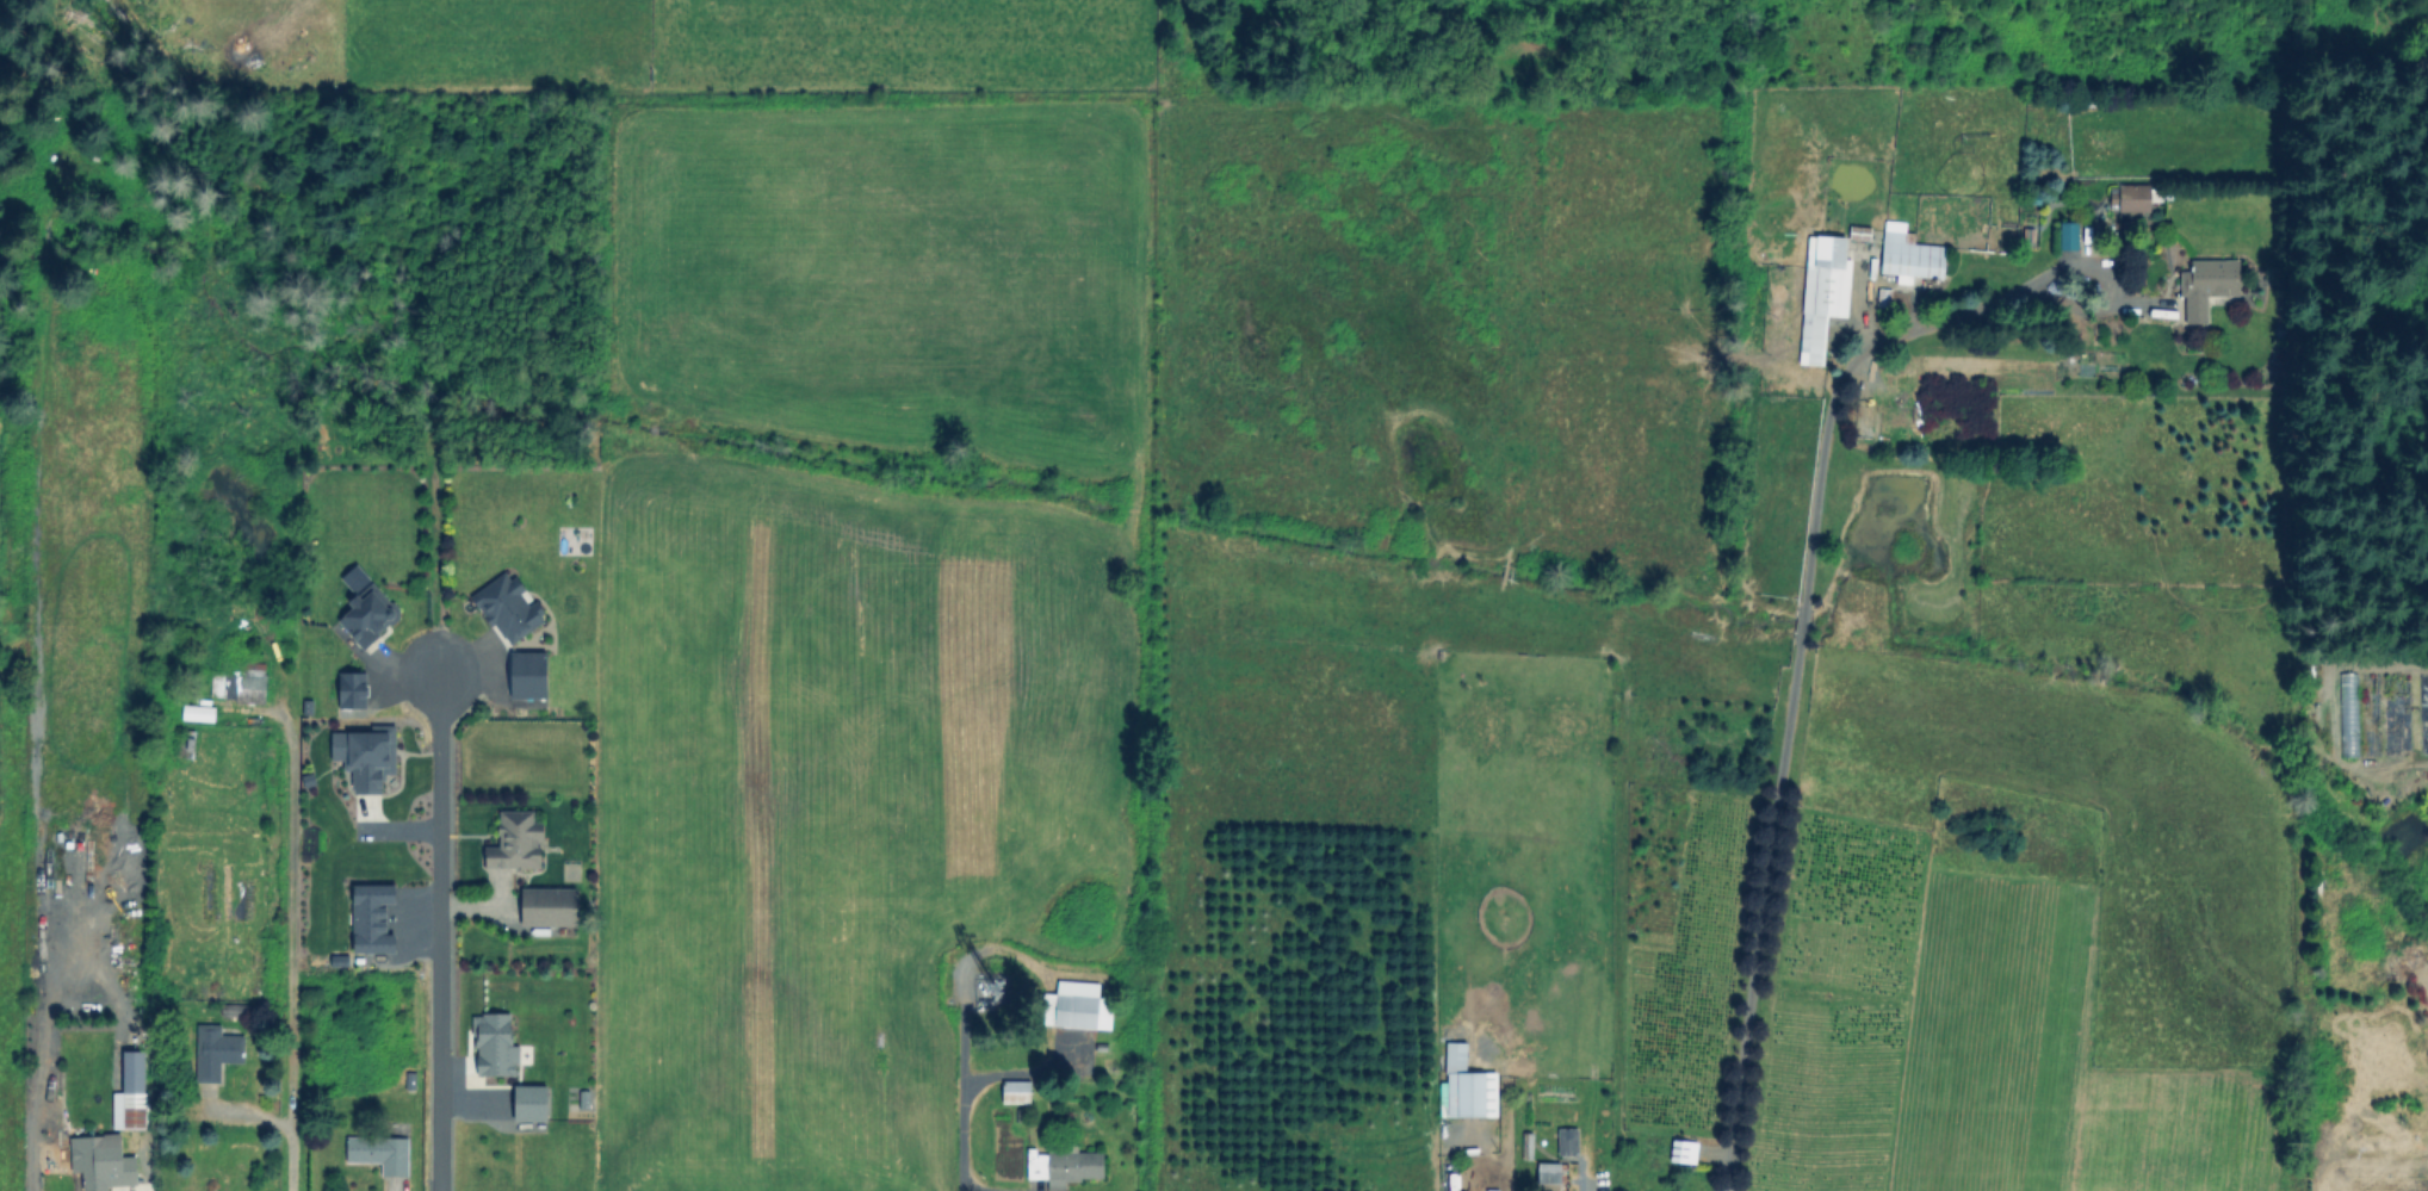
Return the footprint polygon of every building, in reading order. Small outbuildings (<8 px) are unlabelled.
[(2108,209),(2149,210),(2149,184),(2108,183),(2108,209)] [(1879,273),(1895,274),(1894,282),(1911,283),(1911,275),(1941,277),(1943,245),(1912,243),(1913,232),(1904,232),(1904,221),(1883,220),(1879,273)] [(2057,249),(2076,250),(2077,222),(2058,221),(2057,249)] [(1870,226),(1847,225),(1847,239),(1870,239),(1870,226)] [(1798,364),(1822,365),(1825,315),(1846,316),(1849,259),(1844,259),(1845,237),(1805,234),(1798,364)] [(2183,323),(2205,323),(2204,295),(2228,295),(2228,258),(2190,259),(2190,270),(2178,270),(2178,296),(2183,296),(2183,323)] [(508,573),(514,582),(520,577),(528,589),(522,593),(529,601),(533,608),(541,602),(549,612),(544,615),(549,621),(515,643),(509,635),(508,637),(498,624),(496,626),(488,615),(490,613),(484,603),(482,606),(476,596),(508,573)] [(364,595),(377,583),(394,603),(397,603),(403,609),(403,619),(397,624),(394,624),(383,633),(384,635),(368,649),(342,620),(358,606),(353,601),(361,594),(363,595),(364,595)] [(516,653),(551,653),(552,696),(516,696),(516,653)] [(263,701),(265,662),(239,660),(238,673),(210,671),(209,698),(263,701)] [(337,708),(365,707),(365,671),(337,672),(337,708)] [(181,719),(212,720),(213,706),(181,705),(181,719)] [(334,731),(374,731),(374,724),(398,724),(399,773),(385,774),(386,792),(358,793),(357,769),(346,770),(346,759),(334,759),(334,731)] [(545,823),(545,838),(538,838),(538,846),(545,846),(545,866),(489,866),(489,846),(504,846),(504,812),(538,811),(538,823),(545,823)] [(357,951),(357,883),(398,883),(398,901),(389,901),(389,933),(398,933),(398,951),(357,951)] [(576,888),(577,922),(528,923),(527,889),(576,888)] [(1109,1029),(1111,997),(1096,996),(1097,982),(1055,979),(1052,1025),(1109,1029)] [(514,1013),(514,1030),(518,1030),(518,1047),(521,1047),(521,1075),(482,1075),(482,1047),(481,1037),(477,1037),(477,1017),(487,1017),(487,1015),(514,1013)] [(242,1062),(242,1035),(219,1035),(219,1024),(195,1023),(194,1082),(218,1082),(219,1061),(242,1062)] [(1447,1068),(1447,1043),(1469,1044),(1469,1068),(1447,1068)] [(1487,1078),(1485,1117),(1449,1116),(1451,1077),(1487,1078)] [(1029,1080),(1001,1080),(1000,1103),(1028,1103),(1029,1080)] [(518,1085),(550,1085),(550,1121),(518,1121),(518,1085)] [(146,1127),(146,1092),(111,1092),(111,1127),(146,1127)] [(1556,1154),(1577,1153),(1576,1127),(1556,1127),(1556,1154)] [(120,1155),(119,1133),(78,1134),(80,1190),(106,1190),(106,1185),(135,1184),(134,1155),(120,1155)] [(1535,1133),(1535,1160),(1524,1160),(1525,1133),(1535,1133)] [(380,1175),(406,1175),(406,1137),(345,1136),(344,1161),(380,1162),(380,1175)] [(1101,1151),(1075,1151),(1075,1144),(1060,1144),(1060,1152),(1034,1152),(1034,1148),(1025,1148),(1025,1178),(1046,1178),(1046,1189),(1063,1189),(1063,1179),(1101,1179),(1101,1151)] [(1560,1165),(1560,1190),(1541,1190),(1541,1166),(1560,1165)]
